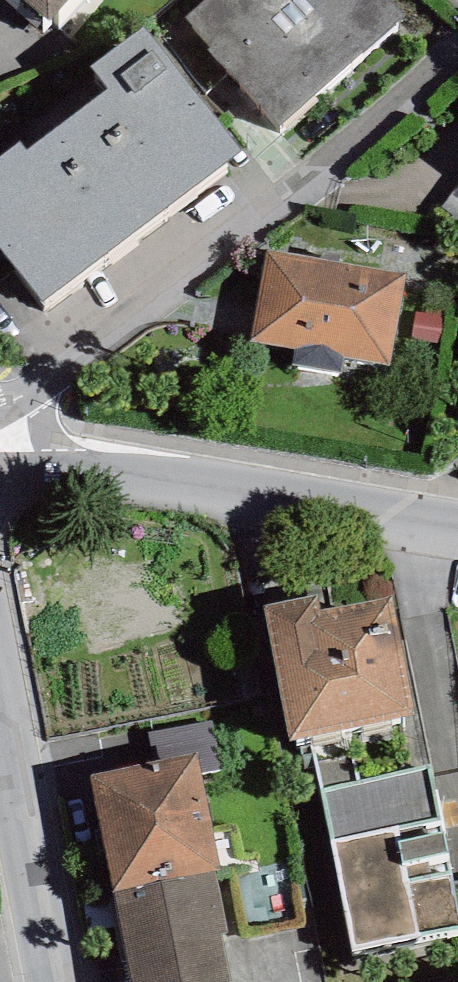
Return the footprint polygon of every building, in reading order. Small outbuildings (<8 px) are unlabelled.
[(50,22),(68,0),(24,0),(50,22)] [(278,129),(411,10),(402,0),(206,0),(185,19),(211,48),(208,51),(278,129)] [(39,303),(243,151),(147,23),(91,65),(109,89),(27,150),(21,142),(0,158),(0,251),(39,303)] [(443,209),(457,220),(457,189),(443,209)] [(251,341),(294,348),(292,364),(342,373),(345,357),(390,365),(406,273),(266,250),(251,341)] [(416,312),(412,340),(440,344),(443,316),(416,312)] [(319,594),(262,605),(288,739),(310,735),(400,718),(414,715),(391,597),(322,610),(319,594)] [(310,735),(322,786),(354,951),(421,938),(457,930),(457,901),(442,821),(431,765),(412,769),(400,718),(310,735)] [(113,890),(215,869),(221,868),(197,753),(89,775),(113,890)] [(113,890),(132,981),(231,981),(221,935),(228,933),(215,869),(113,890)]
